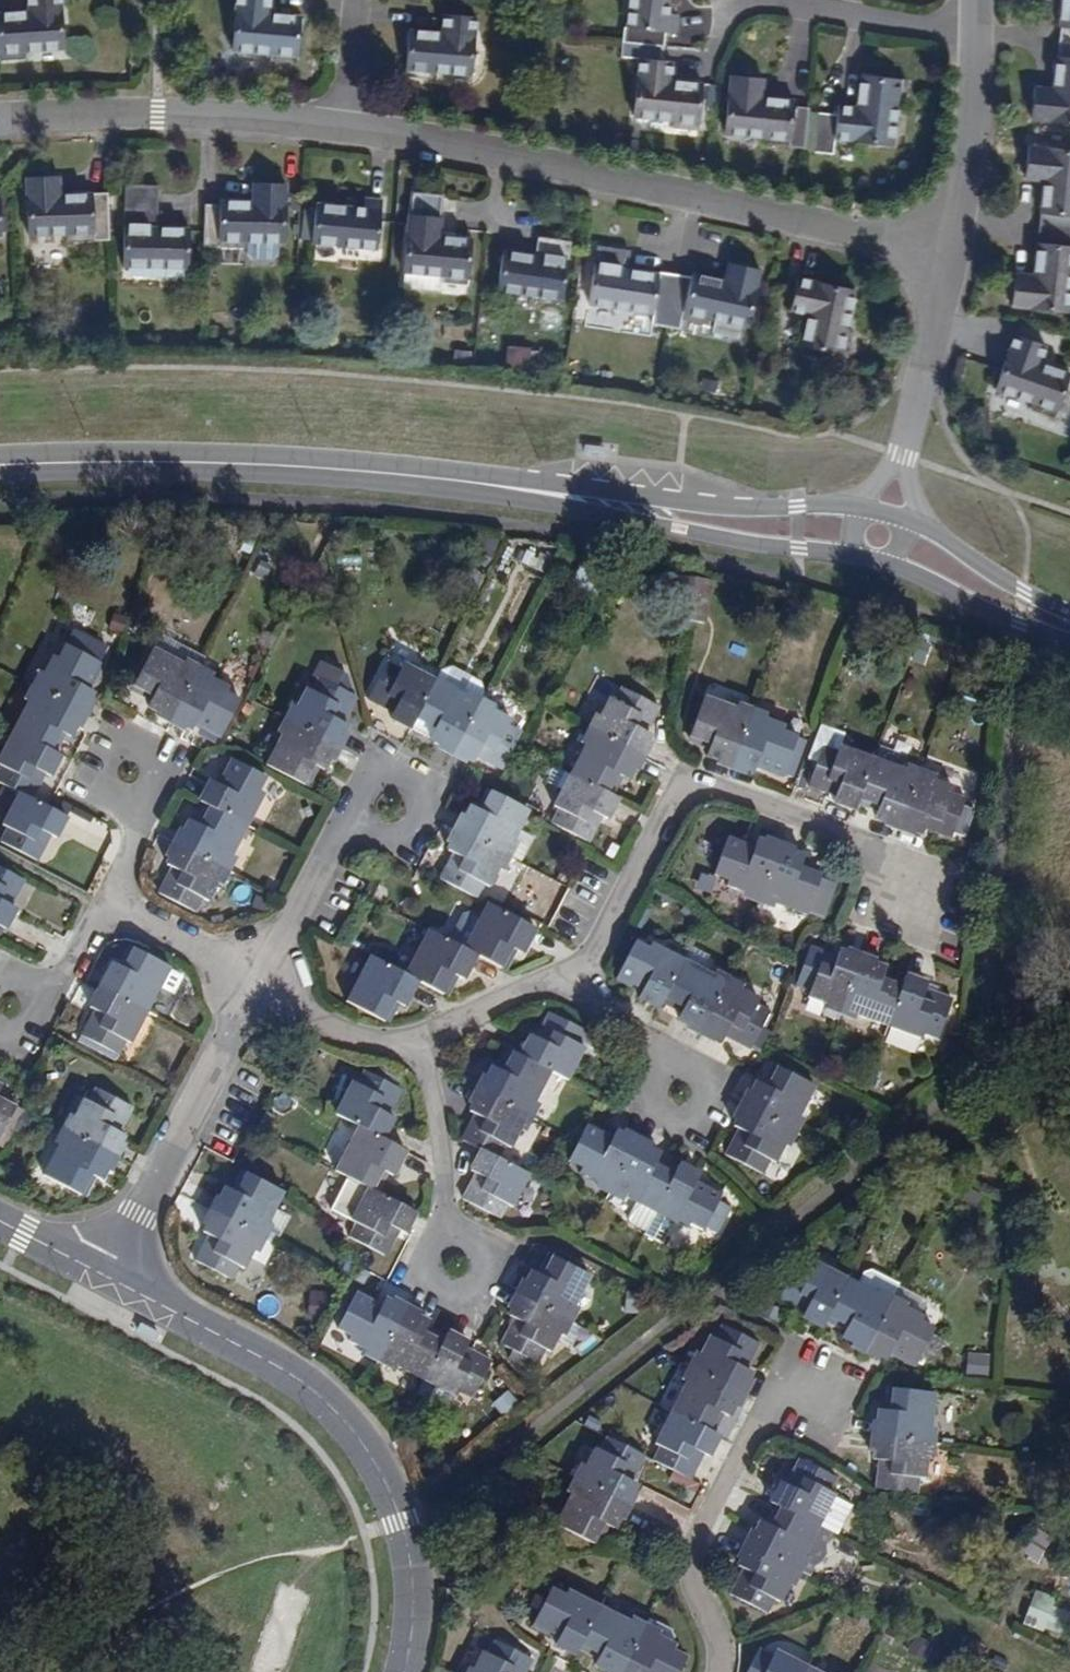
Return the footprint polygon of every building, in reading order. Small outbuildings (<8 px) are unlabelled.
[(27,19),(0,21),(0,64),(24,62),(24,54),(62,51),(58,0),(26,0),(27,19)] [(296,19),(264,17),(265,0),(232,0),(229,50),(269,54),(269,64),(293,65),(296,19)] [(657,48),(659,48),(661,34),(671,35),(673,17),(664,16),(666,0),(626,0),(622,30),(621,30),(619,44),(657,48)] [(1069,41),(1069,0),(1062,0),(1059,40),(1069,41)] [(439,17),(437,36),(406,33),(400,79),(425,81),(426,72),(466,77),(471,20),(439,17)] [(1059,40),(1057,54),(1056,54),(1053,88),(1034,86),(1030,118),(1069,122),(1069,41),(1059,40)] [(656,62),(657,48),(619,44),(618,58),(637,60),(633,117),(672,121),(670,130),(696,133),(700,87),(668,83),(669,64),(656,62)] [(806,109),(792,107),(793,100),(760,95),(763,77),(732,71),(722,128),(761,134),(760,143),(801,150),(806,109)] [(835,143),(892,150),(899,110),(907,112),(911,86),(864,79),(858,112),(840,110),(837,120),(819,117),(812,155),(831,159),(835,143)] [(1040,228),(1069,231),(1069,151),(1028,146),(1024,177),(1044,179),(1041,203),(1040,228)] [(27,180),(28,238),(67,237),(68,243),(107,242),(105,196),(59,196),(58,178),(27,180)] [(204,247),(244,248),(245,240),(284,242),(286,184),(253,183),(252,202),(221,201),(221,205),(205,204),(204,247)] [(191,268),(190,232),(157,231),(157,188),(124,188),(125,266),(191,268)] [(317,203),(313,243),(378,250),(383,200),(363,199),(362,208),(317,203)] [(444,283),(471,286),(474,240),(442,236),(443,218),(410,214),(405,272),(444,277),(444,283)] [(1040,228),(1034,274),(1018,272),(1013,306),(1069,313),(1069,306),(1069,231),(1040,228)] [(570,243),(539,238),(535,257),(504,251),(497,290),(561,300),(570,243)] [(668,317),(674,279),(625,271),(627,253),(597,248),(588,304),(626,310),(668,317)] [(674,279),(668,317),(692,322),(706,326),(708,318),(747,326),(759,270),(728,264),(723,282),(692,276),(690,281),(674,279)] [(846,329),(854,291),(796,278),(789,309),(807,314),(800,345),(847,356),(853,331),(846,329)] [(1018,334),(999,390),(1038,403),(1035,410),(1060,418),(1069,386),(1069,373),(1044,364),(1050,346),(1018,334)] [(535,366),(536,348),(507,347),(507,365),(535,366)] [(527,549),(522,563),(545,571),(550,557),(527,549)] [(688,606),(704,608),(708,586),(691,584),(688,606)] [(33,688),(81,713),(92,690),(84,686),(96,662),(61,645),(55,657),(50,655),(33,688)] [(168,717),(192,670),(148,648),(129,684),(149,694),(144,705),(168,717)] [(406,726),(431,678),(399,661),(396,666),(383,659),(365,693),(390,707),(386,715),(406,726)] [(302,686),(285,719),(333,743),(344,723),(335,718),(347,694),(340,690),(344,682),(339,673),(321,663),(307,688),(302,686)] [(226,686),(192,670),(168,717),(188,728),(193,719),(218,732),(235,698),(223,692),(226,686)] [(450,748),(475,700),(431,678),(406,726),(450,748)] [(10,732),(48,752),(59,730),(69,735),(81,713),(33,688),(10,732)] [(591,731),(638,755),(648,733),(641,729),(653,706),(618,688),(612,699),(608,697),(591,731)] [(730,763),(748,713),(701,696),(687,734),(710,743),(708,749),(706,754),(730,763)] [(475,700),(450,748),(471,759),(476,751),(500,764),(519,729),(508,723),(510,719),(475,700)] [(783,725),(748,713),(730,763),(752,771),(755,762),(780,772),(794,734),(782,730),(783,725)] [(333,743),(285,719),(263,764),(299,783),(309,763),(321,768),(333,743)] [(857,796),(870,758),(835,744),(841,728),(818,720),(806,753),(815,757),(807,780),(828,788),(824,796),(830,797),(830,799),(852,808),(857,796)] [(626,778),(638,755),(591,731),(567,775),(605,794),(615,773),(626,778)] [(58,757),(48,752),(10,732),(0,754),(0,785),(15,792),(27,798),(40,773),(48,777),(58,757)] [(708,749),(710,743),(687,734),(684,741),(708,749)] [(901,769),(906,755),(877,745),(873,759),(870,758),(857,796),(877,804),(873,816),(898,824),(916,774),(901,769)] [(206,805),(244,825),(261,791),(256,789),(263,776),(230,758),(217,784),(208,779),(196,799),(206,805)] [(916,774),(898,824),(920,832),(924,824),(949,832),(962,795),(951,791),(952,786),(916,774)] [(615,799),(605,794),(567,775),(549,808),(554,810),(548,823),(583,841),(595,816),(604,820),(615,799)] [(453,829),(502,854),(524,809),(487,790),(480,804),(474,801),(471,808),(466,805),(453,829)] [(15,792),(0,822),(0,825),(3,827),(0,832),(0,842),(31,858),(44,833),(52,837),(63,816),(27,798),(15,792)] [(244,825),(206,805),(196,825),(186,820),(174,843),(222,868),(244,825)] [(485,886),(502,854),(453,829),(443,849),(452,854),(440,880),(474,898),(480,884),(485,886)] [(757,897),(776,847),(753,839),(751,847),(724,837),(711,874),(724,878),(722,884),(757,897)] [(204,903),(222,868),(174,843),(163,864),(170,869),(157,894),(192,912),(199,900),(204,903)] [(801,855),(776,847),(757,897),(804,914),(805,909),(820,915),(833,883),(817,877),(818,874),(797,867),(801,855)] [(9,905),(1,900),(15,872),(0,865),(0,924),(9,905)] [(464,949),(477,955),(500,967),(511,946),(517,949),(522,952),(534,927),(486,905),(464,949)] [(408,975),(419,980),(444,993),(454,972),(460,975),(465,977),(477,955),(464,949),(430,931),(408,975)] [(656,1006),(661,995),(680,958),(648,942),(645,947),(632,941),(615,974),(640,987),(636,996),(656,1006)] [(500,967),(506,970),(517,949),(511,946),(500,967)] [(101,985),(148,1010),(171,965),(135,947),(124,968),(113,962),(101,985)] [(838,1009),(856,959),(834,951),(831,959),(806,950),(792,985),(805,990),(803,996),(838,1009)] [(419,980),(408,975),(372,957),(349,1001),(385,1020),(387,1020),(397,999),(407,1004),(419,980)] [(680,958),(661,995),(683,1006),(677,1017),(701,1030),(725,981),(680,958)] [(856,959),(838,1009),(884,1025),(899,986),(878,978),(881,968),(856,959)] [(444,993),(449,996),(460,975),(454,972),(444,993)] [(899,986),(884,1025),(920,1038),(922,1033),(936,1039),(949,1002),(935,997),(939,988),(903,976),(899,986)] [(758,997),(725,981),(701,1030),(722,1040),(727,1030),(751,1042),(759,1025),(767,1008),(756,1002),(758,997)] [(131,1043),(148,1010),(101,985),(90,1006),(99,1009),(85,1034),(82,1032),(79,1039),(96,1048),(99,1041),(120,1052),(126,1039),(131,1043)] [(529,1036),(518,1056),(549,1072),(566,1080),(583,1047),(578,1044),(585,1030),(550,1013),(537,1040),(529,1036)] [(769,1030),(759,1025),(751,1042),(762,1049),(764,1045),(769,1030)] [(99,1041),(96,1048),(116,1059),(120,1052),(99,1041)] [(549,1072),(518,1056),(512,1052),(501,1073),(490,1067),(478,1092),(526,1116),(549,1072)] [(744,1106),(792,1131),(815,1084),(777,1066),(767,1087),(756,1081),(744,1106)] [(355,1126),(377,1138),(388,1118),(380,1114),(392,1089),(358,1072),(352,1083),(347,1081),(330,1113),(355,1126)] [(65,1132),(113,1156),(124,1135),(115,1131),(128,1106),(94,1089),(87,1100),(83,1098),(65,1132)] [(509,1149),(526,1116),(478,1092),(468,1112),(476,1116),(463,1141),(479,1149),(498,1159),(503,1147),(509,1149)] [(4,1148),(23,1112),(0,1099),(0,1146),(4,1148)] [(792,1131),(744,1106),(734,1126),(742,1130),(730,1155),(765,1174),(770,1160),(775,1163),(792,1131)] [(333,1170),(365,1187),(369,1190),(381,1169),(390,1175),(402,1151),(377,1138),(355,1126),(333,1170)] [(607,1189),(632,1141),(612,1131),(607,1139),(583,1126),(565,1161),(578,1168),(576,1173),(607,1189)] [(100,1179),(113,1156),(65,1132),(42,1175),(80,1194),(90,1174),(100,1179)] [(652,1212),(672,1174),(651,1163),(657,1153),(632,1141),(607,1189),(633,1202),(652,1212)] [(527,1174),(498,1159),(479,1149),(468,1170),(478,1175),(465,1199),(500,1216),(506,1204),(510,1206),(527,1174)] [(672,1174),(652,1212),(642,1231),(641,1233),(659,1243),(671,1221),(686,1229),(688,1225),(701,1232),(703,1229),(714,1234),(730,1204),(718,1199),(720,1197),(694,1184),(698,1176),(677,1164),(672,1174)] [(211,1211),(259,1237),(283,1193),(245,1173),(234,1193),(223,1188),(211,1211)] [(369,1190),(365,1187),(347,1220),(352,1222),(345,1235),(379,1252),(392,1228),(401,1232),(411,1211),(369,1190)] [(627,1223),(642,1231),(652,1212),(633,1202),(625,1218),(627,1223)] [(242,1270),(259,1237),(211,1211),(200,1232),(208,1237),(195,1261),(230,1279),(236,1267),(242,1270)] [(686,1229),(683,1234),(696,1240),(701,1232),(688,1225),(686,1229)] [(517,1294),(563,1319),(587,1274),(549,1255),(538,1274),(530,1269),(517,1294)] [(825,1318),(846,1277),(813,1260),(809,1266),(796,1258),(777,1294),(804,1307),(799,1316),(821,1327),(825,1318)] [(846,1277),(825,1318),(844,1328),(841,1336),(866,1349),(892,1299),(846,1277)] [(892,1299),(866,1349),(888,1359),(893,1351),(917,1363),(935,1329),(921,1323),(923,1317),(923,1316),(930,1300),(899,1285),(892,1299)] [(345,1339),(378,1356),(402,1307),(382,1297),(378,1306),(353,1293),(336,1329),(347,1335),(345,1339)] [(545,1352),(563,1319),(517,1294),(506,1314),(513,1318),(501,1343),(535,1361),(541,1349),(545,1352)] [(402,1307),(378,1356),(422,1377),(442,1339),(423,1329),(427,1320),(402,1307)] [(694,1368),(732,1387),(741,1391),(750,1373),(744,1369),(757,1345),(721,1327),(713,1340),(709,1337),(694,1368)] [(442,1339),(422,1377),(457,1394),(459,1390),(471,1396),(489,1361),(464,1348),(467,1340),(446,1330),(442,1339)] [(968,1352),(967,1371),(990,1372),(991,1353),(968,1352)] [(694,1368),(671,1413),(719,1437),(728,1418),(719,1413),(732,1387),(694,1368)] [(878,1408),(875,1437),(928,1443),(933,1393),(890,1388),(888,1409),(878,1408)] [(508,1389),(493,1403),(504,1415),(519,1401),(508,1389)] [(708,1459),(719,1437),(671,1413),(656,1444),(662,1447),(656,1459),(691,1478),(702,1456),(708,1459)] [(582,1480),(629,1504),(640,1485),(632,1481),(646,1454),(611,1436),(603,1452),(598,1450),(582,1480)] [(928,1443),(875,1437),(870,1473),(880,1473),(877,1491),(917,1495),(919,1478),(925,1478),(928,1443)] [(780,1508),(819,1528),(839,1537),(853,1508),(834,1498),(835,1497),(830,1494),(837,1479),(801,1462),(787,1487),(781,1484),(771,1503),(780,1508)] [(617,1528),(629,1504),(582,1480),(559,1525),(597,1544),(607,1524),(617,1528)] [(797,1571),(819,1528),(780,1508),(769,1527),(761,1523),(748,1546),(797,1571)] [(1021,1554),(1038,1562),(1050,1536),(1034,1528),(1021,1554)] [(797,1571),(748,1546),(737,1566),(745,1570),(731,1595),(767,1614),(774,1601),(780,1603),(797,1571)] [(577,1645),(598,1606),(565,1588),(561,1593),(550,1586),(531,1623),(555,1636),(552,1643),(573,1654),(577,1645)] [(1024,1624),(1045,1631),(1057,1596),(1035,1589),(1024,1624)] [(606,1671),(619,1671),(642,1630),(598,1606),(577,1645),(595,1655),(591,1664),(606,1671)] [(642,1630),(619,1671),(677,1671),(684,1658),(671,1651),(673,1646),(669,1644),(673,1636),(669,1629),(647,1619),(642,1630)] [(918,1634),(909,1648),(932,1664),(942,1650),(918,1634)] [(473,1671),(522,1671),(529,1658),(496,1641),(488,1655),(484,1651),(473,1671)] [(807,1668),(776,1652),(773,1656),(760,1649),(748,1671),(805,1671),(807,1668)]
